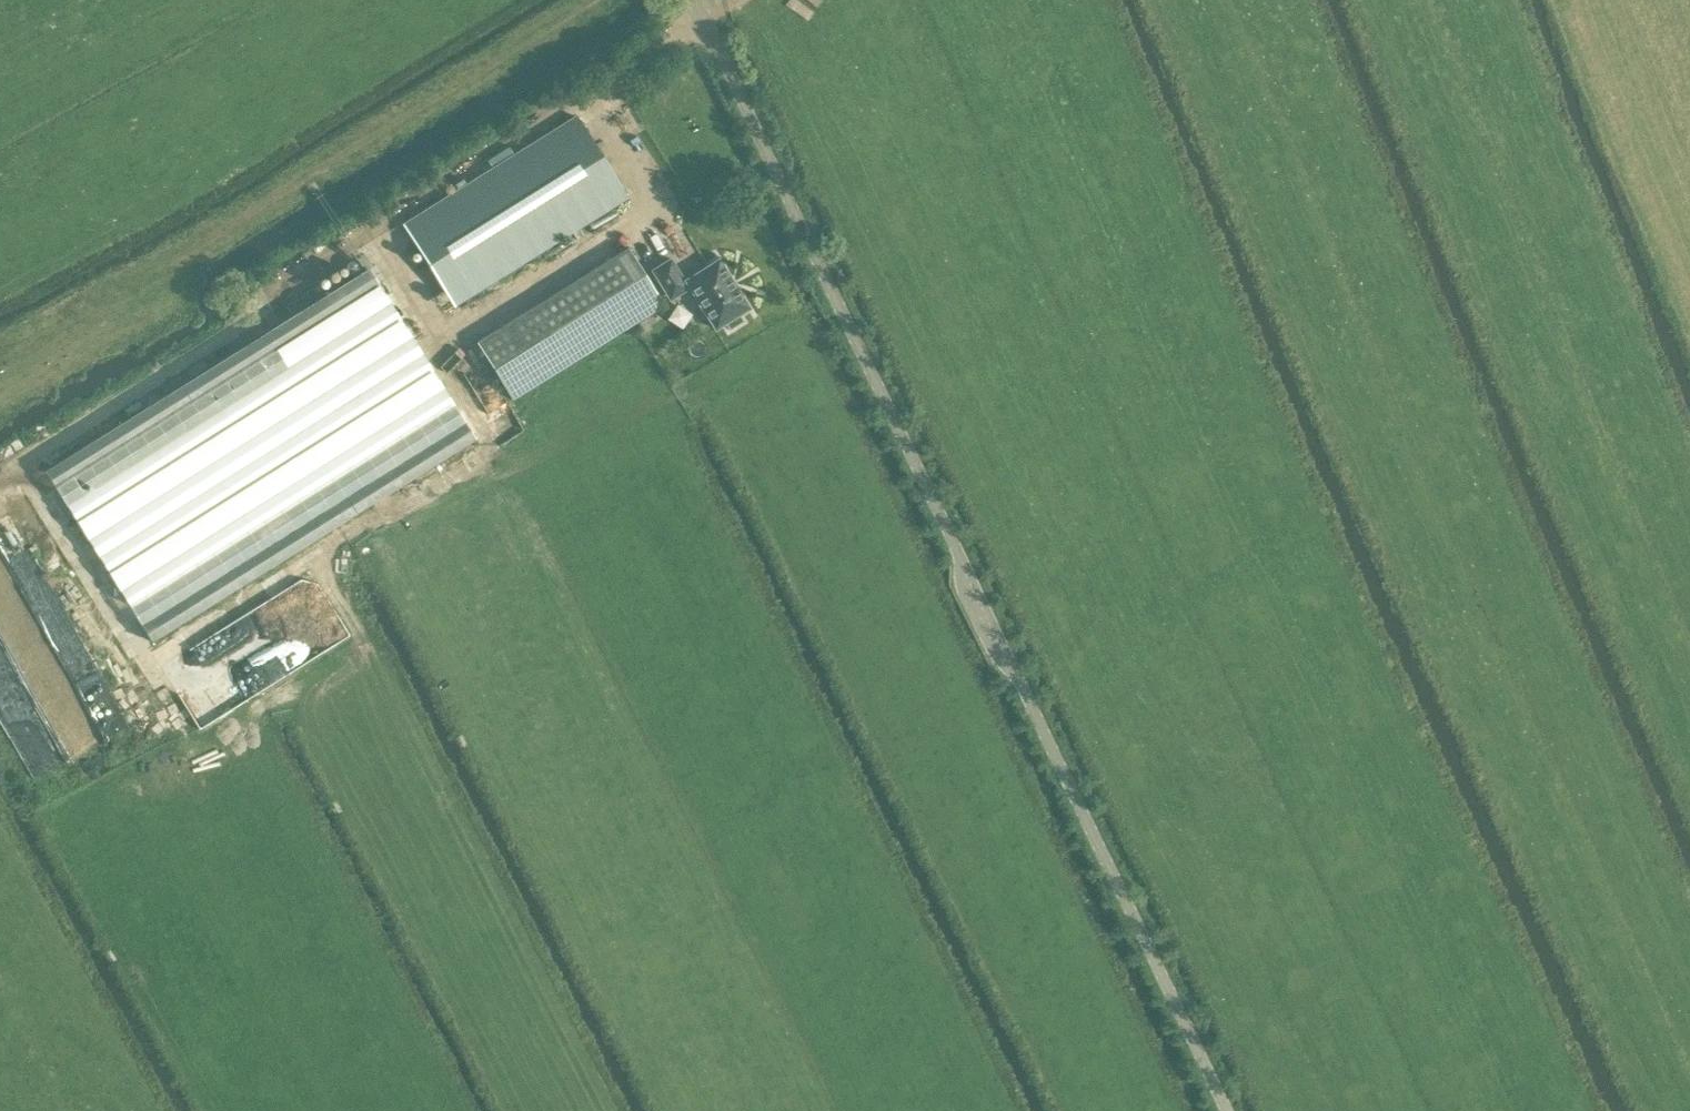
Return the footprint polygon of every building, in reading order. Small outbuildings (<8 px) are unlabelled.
[(453,306),(627,197),(577,118),(403,227),(453,306)] [(512,400),(663,306),(628,249),(477,344),(512,400)] [(657,266),(649,271),(669,302),(676,297),(688,290),(715,333),(726,326),(729,330),(743,322),(740,317),(751,310),(718,258),(683,280),(669,258),(657,266)] [(367,270),(44,471),(151,643),(474,441),(367,270)]
